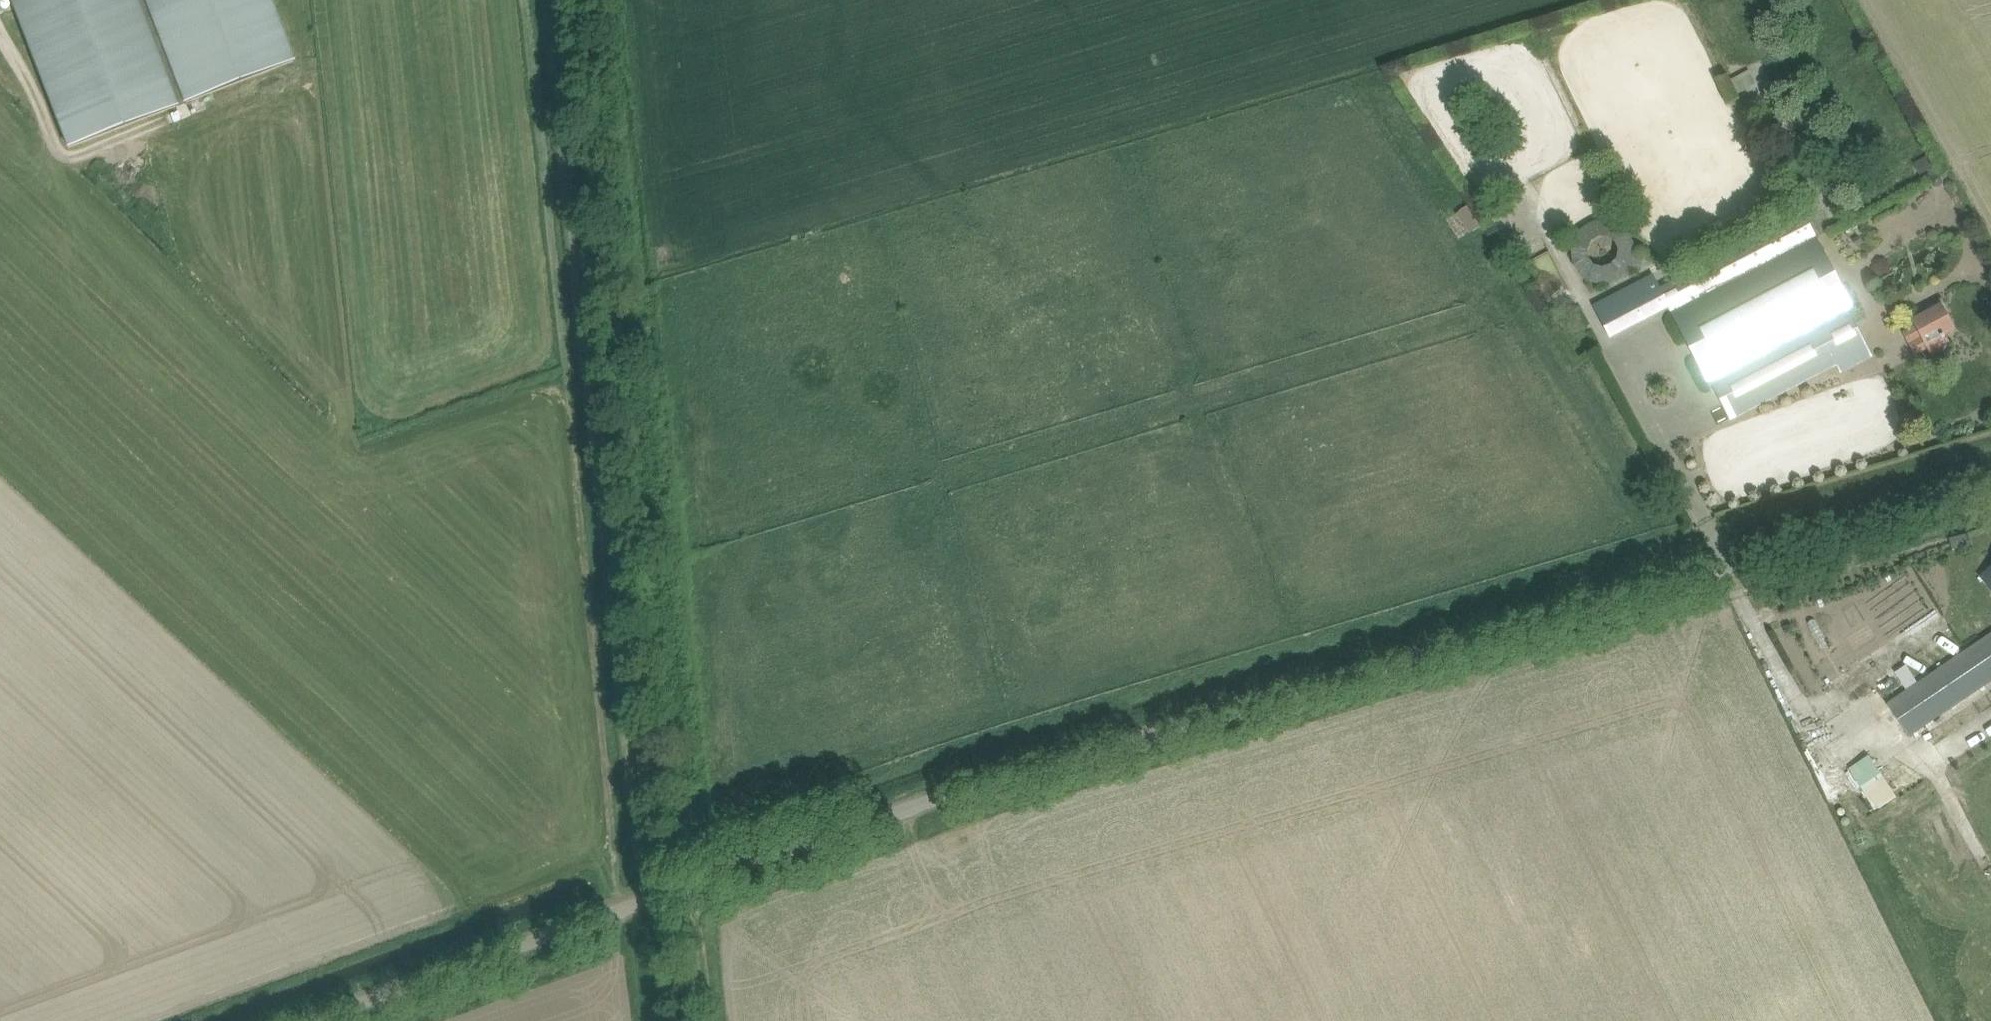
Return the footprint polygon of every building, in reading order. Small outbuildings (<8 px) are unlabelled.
[(69,147),(175,107),(134,0),(12,0),(69,147)] [(184,103),(294,61),(270,0),(144,0),(184,103)] [(1731,80),(1738,94),(1758,83),(1750,70),(1731,80)] [(1770,130),(1778,119),(1769,111),(1760,122),(1770,130)] [(1929,155),(1919,160),(1925,172),(1935,167),(1929,155)] [(1460,211),(1473,232),(1484,225),(1470,205),(1460,211)] [(1660,289),(1670,306),(1710,386),(1714,384),(1733,420),(1838,365),(1842,373),(1871,357),(1850,314),(1855,312),(1818,237),(1816,239),(1803,214),(1660,289)] [(1569,231),(1573,253),(1599,248),(1595,227),(1569,231)] [(1611,337),(1670,306),(1660,289),(1653,275),(1644,280),(1597,306),(1596,306),(1611,337)] [(1905,335),(1907,338),(1916,355),(1929,348),(1933,356),(1947,348),(1943,340),(1946,338),(1945,335),(1955,329),(1943,307),(1916,321),(1919,328),(1905,335)] [(1990,587),(1990,569),(1982,575),(1990,587)] [(1920,730),(1990,682),(1990,634),(1888,703),(1910,737),(1920,730)]
